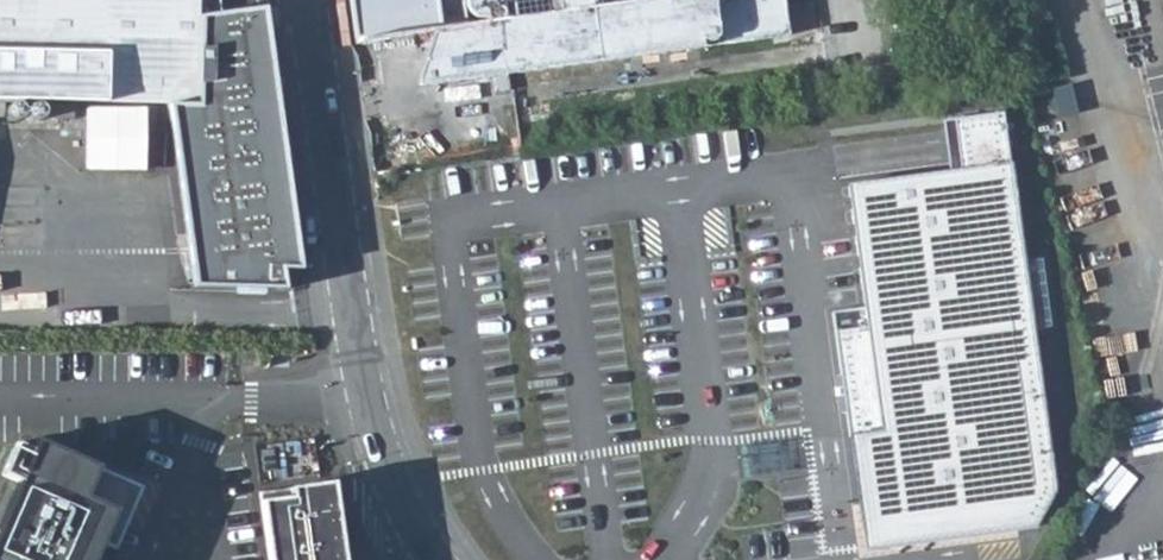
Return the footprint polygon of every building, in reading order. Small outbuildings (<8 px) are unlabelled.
[(166,106),(190,283),(285,285),(282,261),(301,262),(265,3),(198,12),(198,0),(0,0),(0,101),(166,106)] [(483,18),(474,16),(470,13),(466,9),(464,5),(464,2),(463,0),(350,0),(355,35),(437,24),(464,20),(483,18)] [(512,73),(771,38),(768,9),(784,6),(783,0),(615,0),(587,4),(586,0),(463,0),(464,2),(464,5),(466,9),(470,13),(474,16),(483,18),(464,20),(437,24),(419,85),(512,73)] [(771,38),(788,36),(784,6),(768,9),(771,38)] [(950,164),(846,178),(863,305),(882,423),(848,428),(865,544),(1042,519),(1057,488),(1006,108),(942,117),(950,164)] [(863,305),(830,310),(848,428),(882,423),(863,305)] [(35,446),(0,527),(0,559),(98,559),(103,550),(118,556),(145,493),(35,446)] [(258,497),(267,559),(343,559),(341,549),(333,489),(326,490),(302,493),(302,491),(258,497)]
